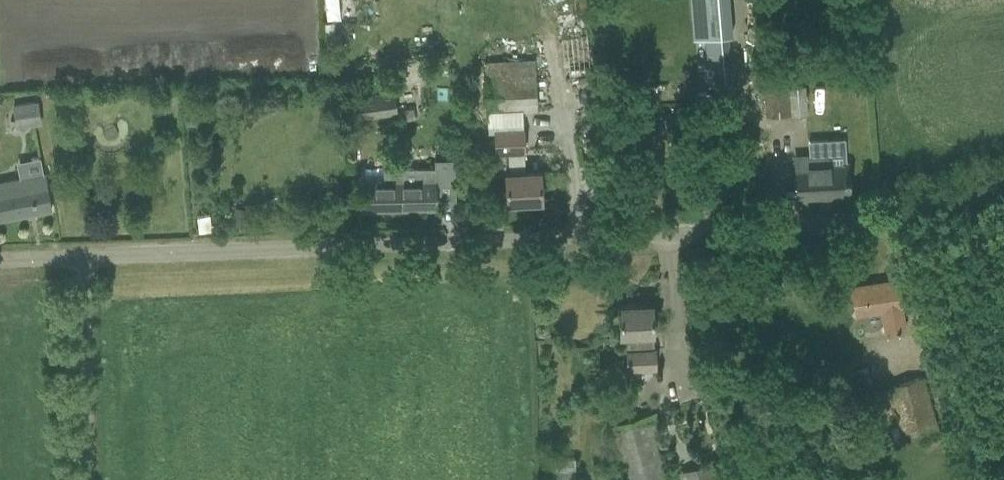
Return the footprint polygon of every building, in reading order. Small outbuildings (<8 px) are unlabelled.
[(327,19),(341,17),(339,0),(325,0),(327,19)] [(733,35),(729,0),(690,0),(694,38),(704,37),(729,35),(733,35)] [(733,84),(729,35),(704,37),(707,86),(733,84)] [(485,75),(486,111),(523,110),(537,110),(535,72),(485,75)] [(767,118),(807,115),(804,84),(788,85),(788,86),(764,88),(767,118)] [(713,92),(697,93),(698,105),(714,104),(713,92)] [(376,94),(353,96),(355,120),(378,117),(376,94)] [(13,105),(16,126),(40,123),(36,102),(13,105)] [(414,108),(397,111),(398,116),(403,115),(404,121),(416,119),(414,108)] [(525,169),(524,131),(494,132),(495,153),(508,152),(509,170),(505,170),(507,201),(542,199),(540,169),(525,169)] [(798,197),(849,194),(848,165),(832,166),(831,152),(796,154),(796,162),(798,196),(798,197)] [(436,209),(436,177),(435,168),(383,168),(383,178),(362,179),(362,211),(436,209)] [(52,210),(45,177),(0,185),(0,220),(52,210)] [(254,217),(235,213),(233,226),(252,229),(254,217)] [(898,279),(852,285),(857,315),(882,311),(885,330),(905,328),(898,279)] [(620,350),(626,350),(626,369),(656,367),(656,347),(653,348),(652,333),(653,333),(652,303),(619,305),(620,335),(620,350)] [(941,433),(923,375),(841,399),(846,411),(858,407),(860,415),(868,413),(870,422),(895,414),(908,459),(927,453),(923,439),(941,433)] [(611,425),(627,479),(667,479),(652,430),(661,427),(656,411),(611,425)] [(677,472),(679,479),(719,479),(714,462),(677,472)]
